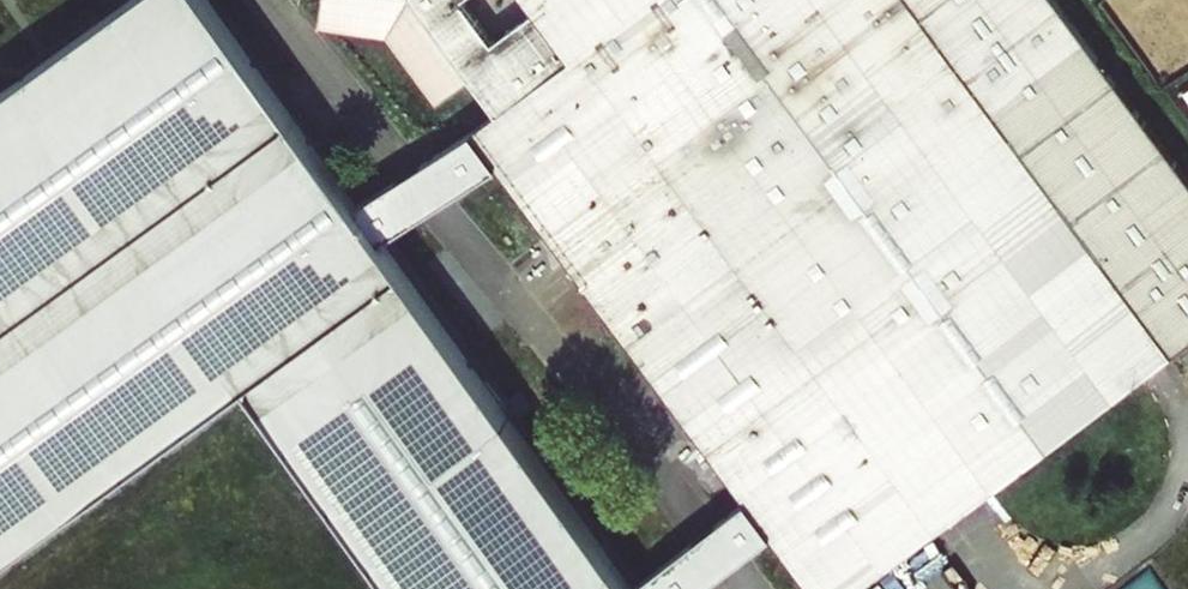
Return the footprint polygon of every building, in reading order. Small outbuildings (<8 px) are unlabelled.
[(0,90),(0,556),(256,362),(418,588),(649,588),(212,0),(127,0),(0,90)] [(315,14),(388,26),(442,96),(465,78),(489,110),(468,127),(818,588),(847,588),(1187,331),(1187,180),(1053,0),(524,0),(532,10),(486,43),(456,0),(317,0),(315,14)] [(432,103),(442,96),(388,26),(315,14),(313,26),(381,35),(432,103)]
